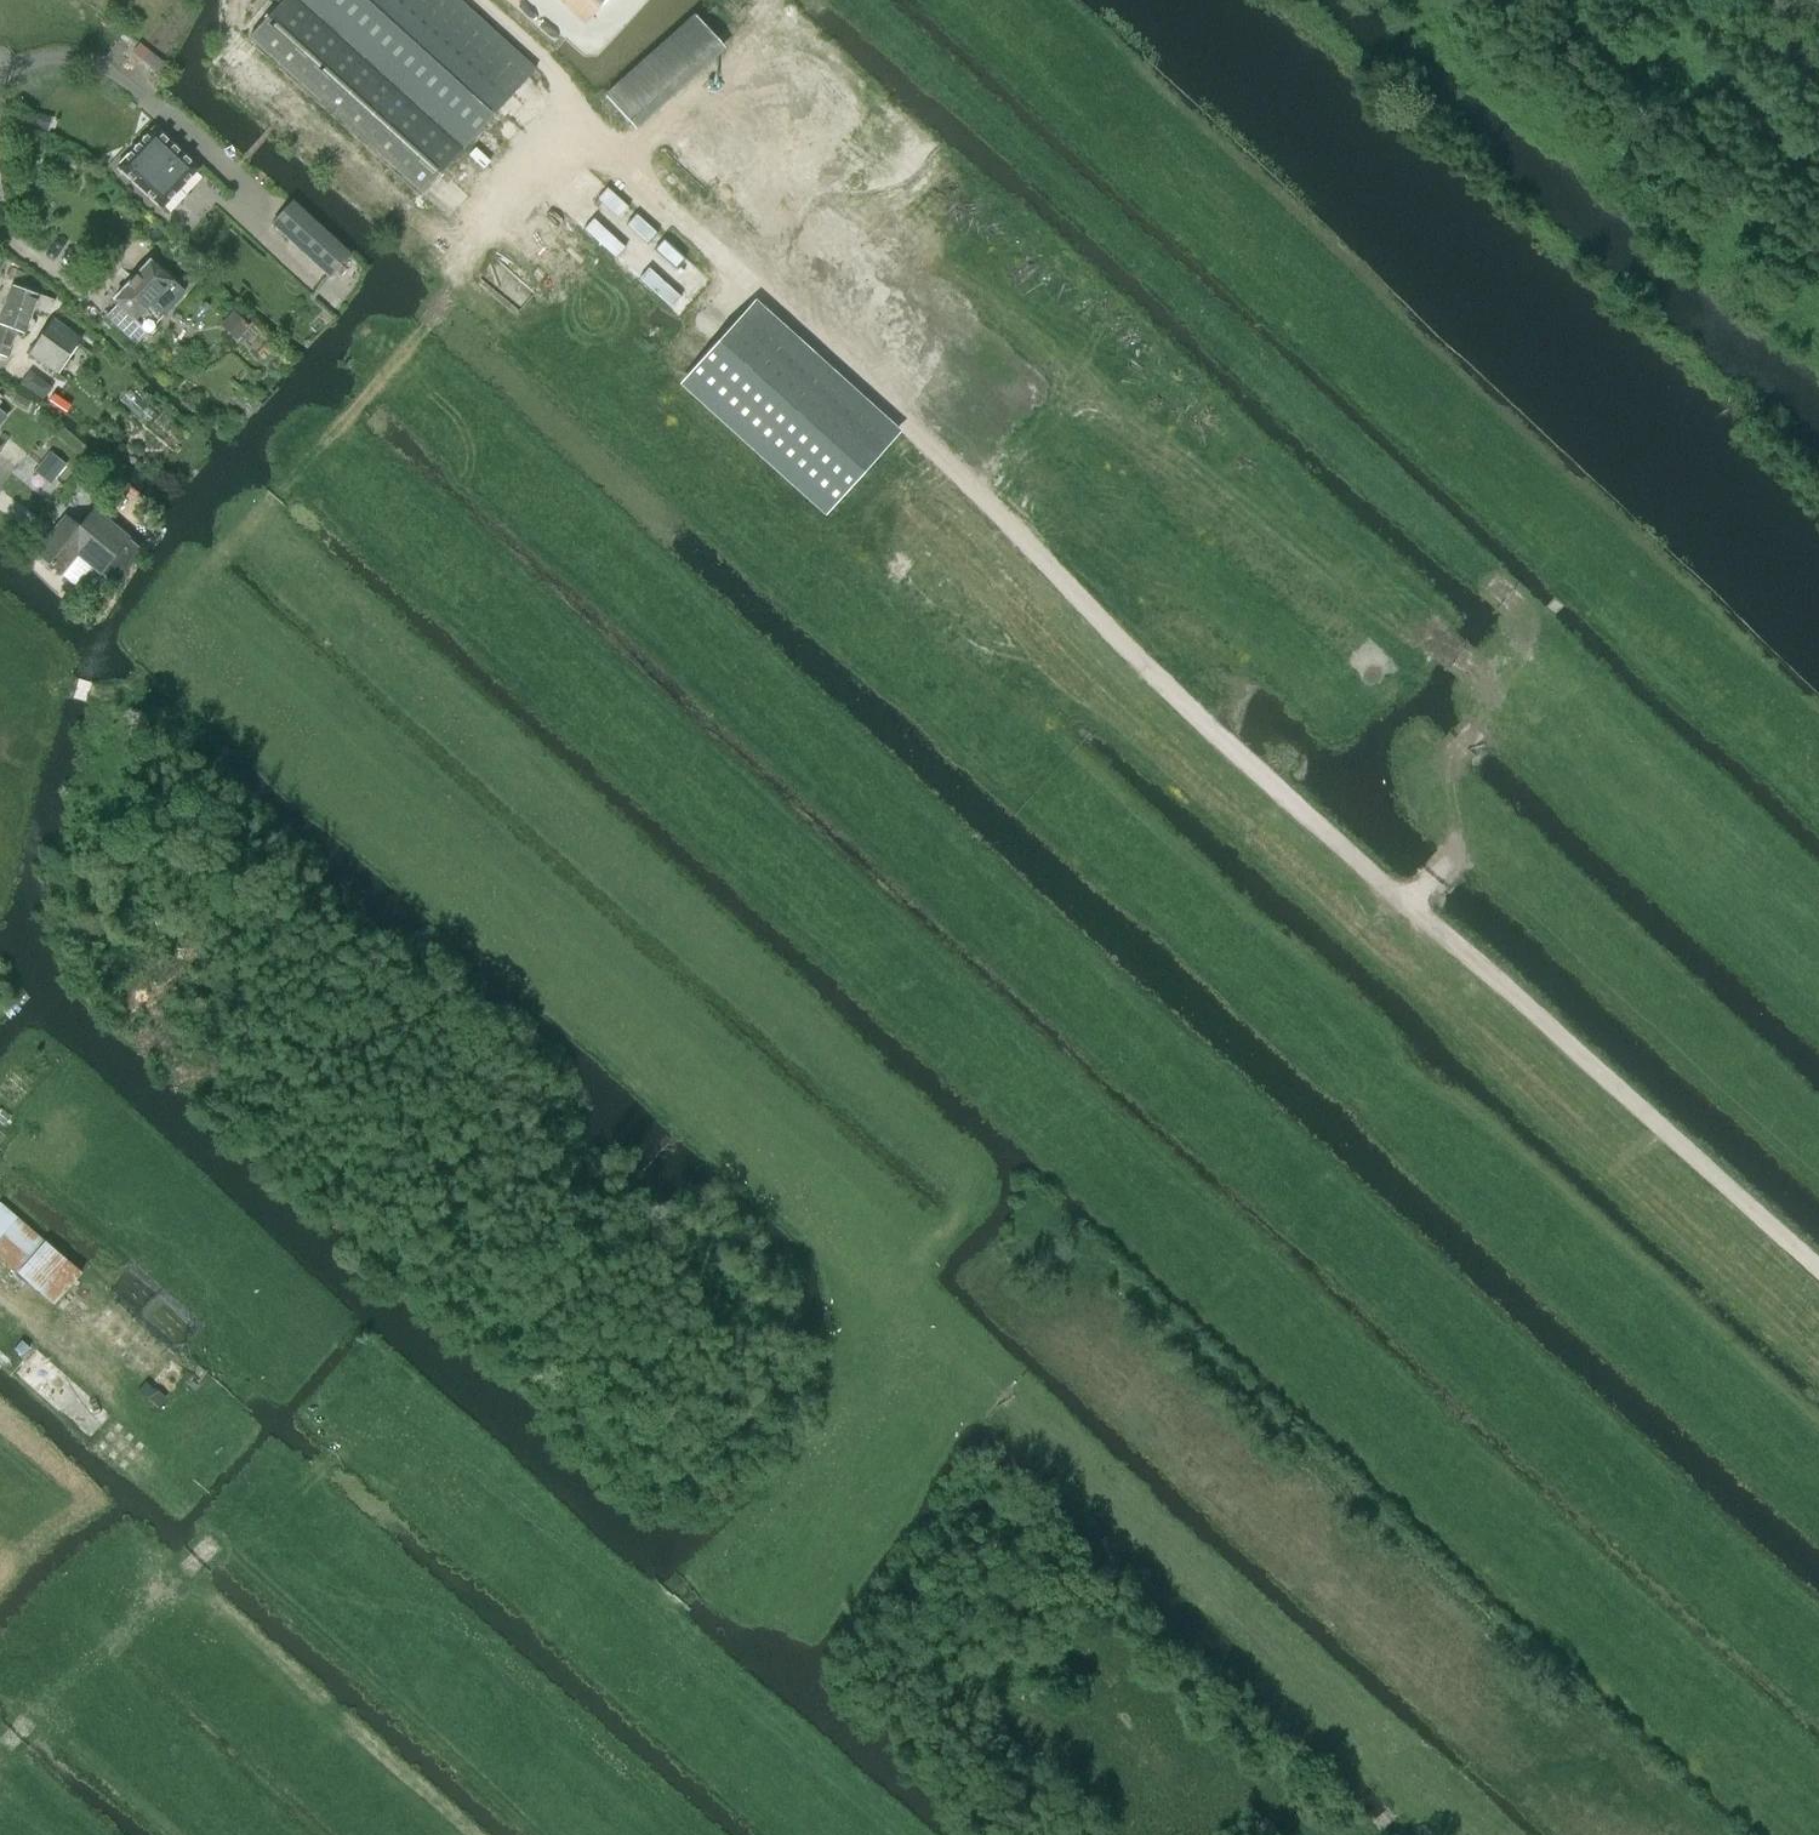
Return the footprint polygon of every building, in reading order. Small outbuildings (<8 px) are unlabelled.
[(464,148),(535,70),(458,0),(275,0),(279,4),(249,38),(422,195),(464,148)] [(131,181),(162,207),(194,170),(163,143),(131,181)] [(590,147),(532,207),(674,333),(728,273),(590,147)] [(270,224),(329,279),(350,255),(292,201),(270,224)] [(113,300),(116,304),(105,317),(136,345),(147,332),(135,321),(150,304),(163,316),(184,293),(171,282),(149,261),(113,300)] [(0,316),(0,356),(6,358),(16,331),(23,334),(25,330),(28,331),(31,330),(33,328),(34,325),(34,322),(32,319),(29,317),(32,309),(49,315),(54,301),(37,294),(37,295),(11,286),(0,316)] [(754,301),(678,385),(824,516),(897,436),(901,432),(755,300),(754,301)] [(27,354),(57,374),(81,340),(52,319),(27,354)] [(50,450),(38,463),(56,475),(66,462),(50,450)] [(66,517),(35,553),(61,575),(75,586),(91,567),(100,574),(113,584),(117,587),(127,570),(140,548),(128,540),(129,539),(94,510),(79,528),(66,517)] [(45,1241),(0,1202),(0,1259),(16,1274),(17,1273),(53,1305),(82,1273),(45,1241)]
